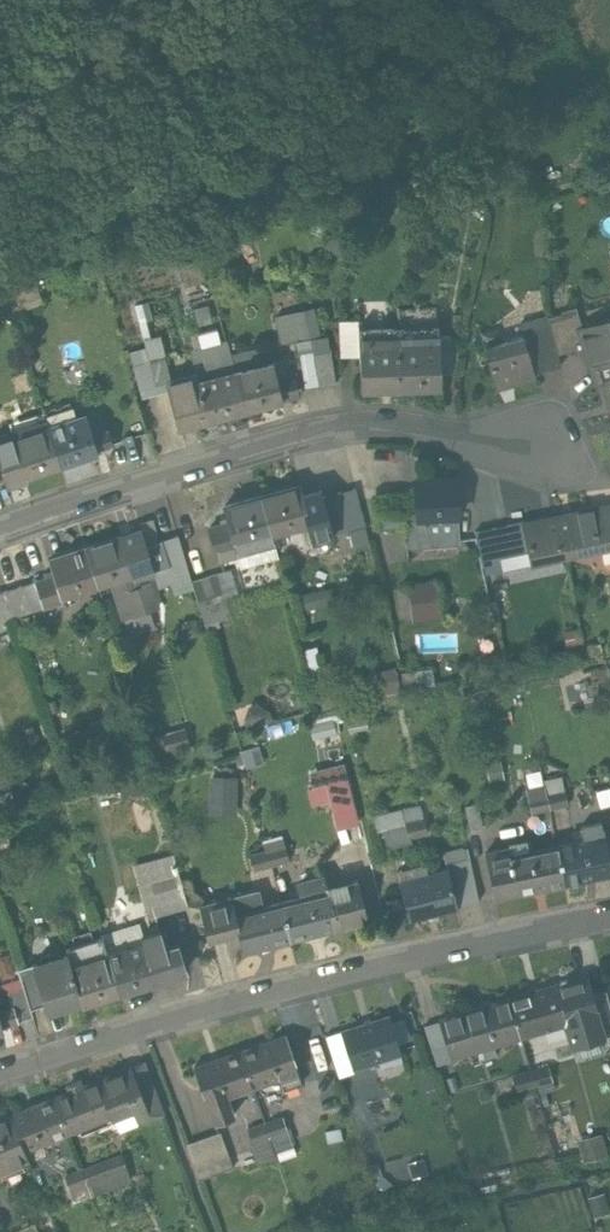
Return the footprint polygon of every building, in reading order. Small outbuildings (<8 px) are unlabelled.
[(14,294),(17,310),(45,304),(42,288),(14,294)] [(133,308),(137,322),(150,318),(146,304),(133,308)] [(561,314),(548,318),(551,329),(558,354),(573,350),(569,339),(582,335),(580,329),(582,328),(576,307),(561,311),(561,314)] [(315,311),(275,319),(281,352),(299,349),(300,358),(331,352),(329,339),(321,341),(315,311)] [(518,325),(521,336),(523,336),(534,374),(561,367),(558,354),(551,329),(548,318),(518,325)] [(602,382),(609,379),(609,319),(582,328),(580,329),(582,335),(587,350),(586,352),(589,361),(594,364),(602,384),(603,384),(602,382)] [(345,354),(361,354),(361,330),(361,320),(344,321),(345,354)] [(439,326),(398,328),(400,390),(440,389),(440,375),(439,340),(439,326)] [(398,328),(361,330),(361,354),(363,391),(400,390),(398,328)] [(133,353),(137,368),(163,361),(156,335),(143,338),(146,349),(133,353)] [(486,346),(483,347),(495,389),(516,383),(516,384),(535,378),(534,374),(523,336),(521,336),(520,337),(521,339),(487,349),(486,346)] [(439,340),(440,375),(454,375),(459,340),(439,340)] [(197,377),(209,422),(247,412),(236,374),(229,345),(191,355),(197,377)] [(253,352),(234,357),(239,373),(258,368),(253,352)] [(331,352),(300,358),(306,390),(336,385),(331,352)] [(290,360),(273,364),(278,384),(295,379),(290,360)] [(171,389),(169,384),(163,361),(137,368),(144,396),(168,390),(171,389)] [(236,374),(247,412),(283,401),(282,398),(299,394),(295,379),(278,384),(273,364),(258,368),(239,373),(236,374)] [(197,377),(169,384),(171,389),(168,390),(179,430),(209,422),(197,377)] [(49,429),(61,466),(97,453),(97,452),(113,446),(108,432),(92,438),(84,416),(49,429)] [(0,437),(0,467),(7,487),(27,480),(26,478),(61,466),(49,429),(14,441),(11,433),(0,437)] [(456,478),(416,481),(417,497),(378,500),(379,527),(405,525),(406,538),(412,538),(413,546),(458,543),(458,542),(459,542),(457,517),(458,517),(456,478)] [(302,496),(300,488),(262,498),(273,535),(308,526),(313,542),(333,536),(323,498),(321,491),(302,496)] [(323,498),(333,536),(363,528),(354,490),(323,498)] [(281,565),(273,535),(262,498),(226,508),(232,529),(214,534),(224,569),(236,566),(239,577),(281,565)] [(558,518),(566,558),(600,550),(600,552),(609,550),(609,513),(608,513),(606,508),(558,518)] [(558,518),(522,526),(527,552),(530,566),(533,566),(533,565),(566,558),(558,518)] [(527,552),(522,526),(521,524),(494,529),(500,557),(527,552)] [(85,549),(97,588),(116,582),(120,595),(116,596),(124,622),(160,610),(152,585),(140,589),(137,578),(155,573),(157,566),(165,563),(158,541),(147,545),(142,531),(85,549)] [(158,541),(165,563),(157,566),(155,573),(160,590),(174,586),(177,596),(196,590),(193,579),(178,535),(158,541)] [(85,549),(50,561),(55,577),(37,583),(45,609),(65,603),(63,598),(97,588),(85,549)] [(236,566),(193,579),(196,590),(207,625),(237,616),(232,599),(245,595),(239,577),(236,566)] [(45,609),(37,583),(3,594),(12,620),(45,609)] [(323,586),(299,593),(304,609),(328,602),(323,586)] [(437,586),(411,589),(414,618),(440,615),(437,586)] [(0,595),(0,624),(12,620),(3,594),(0,595)] [(196,619),(179,623),(183,641),(200,636),(196,619)] [(578,629),(563,632),(566,647),(581,643),(578,629)] [(395,668),(374,672),(379,697),(400,693),(395,668)] [(268,699),(235,709),(237,718),(245,716),(249,727),(274,720),(268,699)] [(332,721),(312,726),(318,748),(338,743),(332,721)] [(184,730),(162,736),(167,752),(188,745),(184,730)] [(256,744),(241,749),(247,769),(262,764),(256,744)] [(237,778),(210,777),(209,811),(235,813),(237,778)] [(548,784),(550,795),(569,791),(567,778),(556,780),(557,782),(548,784)] [(345,782),(311,790),(314,804),(333,799),(338,818),(326,820),(328,830),(355,823),(345,782)] [(532,814),(550,810),(547,796),(545,788),(533,791),(535,798),(529,799),(532,814)] [(547,796),(550,810),(572,806),(569,791),(550,795),(547,796)] [(420,805),(369,815),(373,834),(380,832),(384,852),(427,843),(420,805)] [(471,832),(483,829),(478,805),(466,808),(471,832)] [(564,885),(609,875),(609,867),(601,825),(580,829),(583,842),(557,847),(564,885)] [(282,837),(265,842),(268,853),(271,866),(289,861),(282,837)] [(511,849),(486,854),(495,899),(564,885),(557,847),(513,856),(511,849)] [(271,866),(268,853),(249,857),(253,871),(271,866)] [(448,870),(458,907),(481,901),(468,854),(445,860),(448,870)] [(174,861),(135,871),(147,915),(186,905),(174,861)] [(448,870),(400,883),(411,920),(458,907),(448,870)] [(305,897),(281,904),(290,940),(337,928),(328,892),(324,878),(302,884),(305,897)] [(328,892),(337,928),(362,922),(353,886),(328,892)] [(290,940),(281,904),(257,910),(253,896),(202,909),(209,938),(238,931),(244,952),(290,940)] [(109,956),(120,994),(186,975),(177,946),(164,950),(159,934),(140,939),(142,946),(109,956)] [(68,951),(83,1003),(85,1005),(120,994),(109,956),(105,941),(68,951)] [(36,965),(33,966),(45,1006),(46,1012),(83,1003),(68,951),(37,961),(36,965)] [(45,1006),(33,966),(18,970),(23,989),(30,1011),(45,1006)] [(554,986),(565,1025),(571,1046),(602,1038),(591,996),(585,977),(570,981),(566,979),(561,980),(559,985),(554,986)] [(510,1001),(521,1038),(565,1025),(554,986),(510,999),(510,1001)] [(30,1011),(23,989),(9,993),(13,1008),(18,1023),(32,1018),(30,1011)] [(602,1038),(609,1035),(609,1006),(606,991),(591,996),(602,1038)] [(466,1013),(441,1020),(441,1022),(453,1062),(479,1055),(478,1051),(521,1038),(510,1001),(466,1014),(466,1013)] [(0,1012),(0,1031),(4,1030),(3,1028),(18,1023),(13,1008),(0,1012)] [(391,1019),(344,1034),(355,1069),(402,1054),(391,1019)] [(453,1062),(441,1022),(424,1027),(437,1067),(453,1062)] [(240,1052),(253,1088),(280,1079),(284,1091),(302,1085),(298,1073),(285,1036),(240,1052)] [(240,1052),(194,1068),(207,1105),(208,1105),(214,1123),(234,1117),(227,1097),(253,1088),(240,1052)] [(531,1072),(511,1077),(517,1102),(537,1097),(534,1087),(551,1083),(547,1068),(531,1072)] [(54,1100),(68,1135),(113,1117),(119,1133),(146,1122),(136,1095),(137,1094),(130,1078),(128,1071),(54,1100)] [(136,1095),(146,1122),(164,1115),(148,1071),(130,1078),(137,1094),(136,1095)] [(10,1118),(23,1152),(68,1135),(54,1100),(10,1118)] [(10,1118),(0,1121),(0,1173),(28,1162),(23,1152),(10,1118)] [(269,1124),(266,1125),(270,1139),(275,1152),(292,1146),(291,1144),(294,1143),(286,1120),(283,1121),(283,1119),(269,1124)] [(254,1144),(270,1139),(266,1125),(250,1130),(254,1144)] [(234,1170),(222,1135),(188,1148),(200,1182),(234,1170)] [(262,1166),(277,1160),(275,1152),(270,1139),(254,1144),(262,1166)] [(100,1165),(83,1172),(88,1185),(105,1178),(100,1165)] [(66,1179),(75,1202),(92,1196),(88,1185),(83,1172),(66,1179)]
